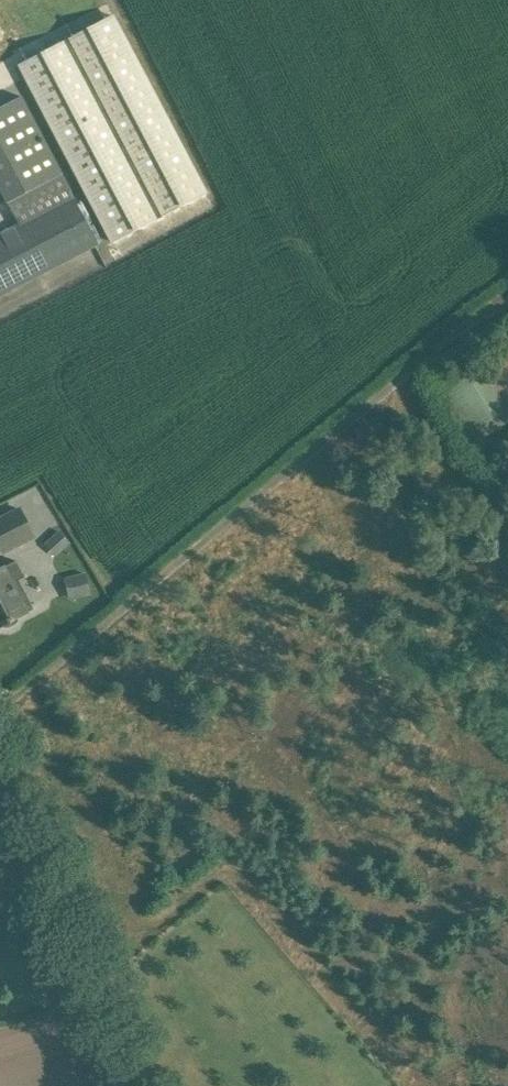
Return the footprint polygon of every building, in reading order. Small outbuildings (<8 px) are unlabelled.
[(97,0),(77,0),(83,12),(99,4),(97,0)] [(17,66),(110,244),(207,193),(114,15),(17,66)] [(0,108),(0,192),(5,202),(60,174),(20,97),(0,108)] [(71,258),(97,245),(96,243),(77,206),(72,198),(18,226),(0,236),(0,296),(71,258)] [(4,554),(37,537),(21,506),(0,517),(0,547),(4,554)] [(25,612),(12,585),(18,582),(10,564),(0,569),(0,625),(25,612)]
